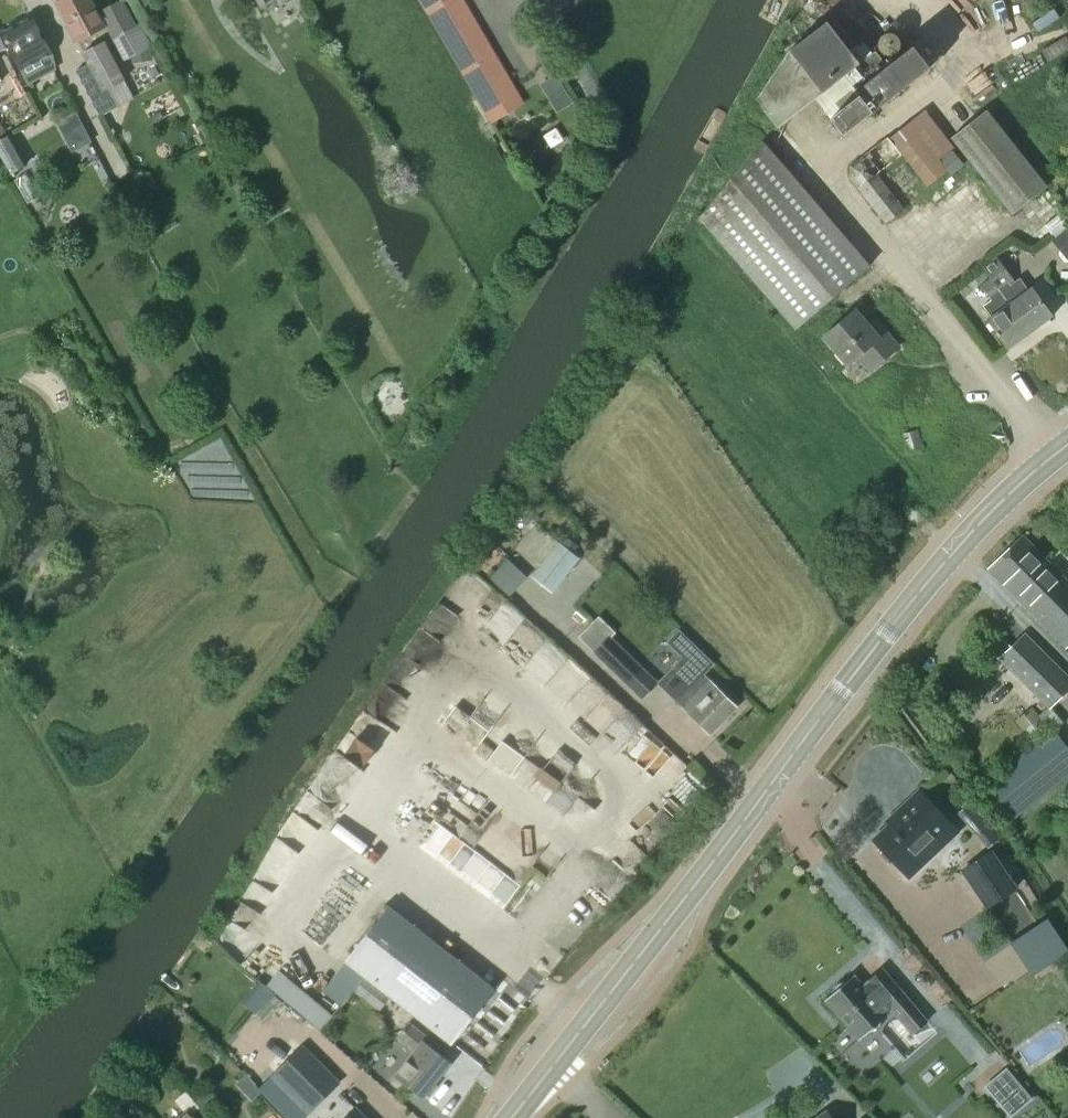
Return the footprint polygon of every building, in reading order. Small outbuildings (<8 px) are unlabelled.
[(124,59),(150,45),(138,23),(133,26),(120,1),(100,13),(102,18),(100,19),(89,0),(62,0),(57,3),(77,40),(106,25),(124,59)] [(260,9),(271,3),(276,0),(255,0),(260,9)] [(463,0),(419,0),(480,103),(491,123),(523,104),(463,0)] [(52,53),(32,17),(2,33),(29,83),(54,69),(52,53)] [(789,50),(757,100),(778,127),(844,75),(872,111),(880,104),(881,105),(929,67),(912,46),(887,65),(875,50),(872,53),(862,41),(850,50),(826,20),(789,50)] [(133,99),(103,43),(83,54),(88,65),(75,72),(99,116),(133,99)] [(843,135),(872,112),(859,96),(830,119),(843,135)] [(1012,213),(1046,186),(986,109),(951,136),(1012,213)] [(876,173),(901,154),(886,135),(850,164),(848,176),(884,222),(903,207),(876,173)] [(7,136),(0,141),(0,161),(8,174),(24,165),(7,136)] [(869,264),(762,140),(699,217),(702,221),(795,328),(869,264)] [(951,173),(963,163),(953,151),(941,161),(951,173)] [(1053,240),(1061,250),(1067,258),(1067,257),(1067,229),(1053,240)] [(1052,315),(1031,286),(1028,288),(1020,277),(1014,281),(996,256),(982,266),(990,277),(991,278),(1030,331),(1052,315)] [(991,278),(990,277),(981,285),(991,298),(982,305),(990,317),(986,320),(1007,348),(1030,331),(991,278)] [(870,369),(898,345),(873,316),(866,322),(855,309),(824,335),(847,362),(857,354),(870,369)] [(1067,642),(1067,581),(1023,535),(989,568),(1065,645),(1067,642)] [(558,541),(531,575),(551,591),(578,557),(558,541)] [(578,636),(641,697),(656,681),(610,636),(614,632),(598,615),(578,636)] [(710,734),(736,706),(702,673),(712,663),(680,631),(670,642),(685,657),(661,681),(661,686),(710,734)] [(997,653),(1049,706),(1067,688),(1067,677),(1025,634),(1011,648),(998,635),(989,644),(997,653)] [(1067,773),(1067,749),(1052,730),(983,785),(1011,819),(1067,773)] [(900,869),(949,823),(920,791),(898,812),(901,814),(874,840),(900,869)] [(987,907),(1015,889),(990,852),(962,870),(987,907)] [(323,991),(341,1005),(364,976),(450,1045),(494,989),(390,907),(323,991)] [(851,975),(822,999),(856,1040),(890,1011),(909,1035),(925,1022),(880,968),(859,985),(851,975)] [(423,1097),(450,1063),(428,1046),(432,1042),(409,1023),(398,1037),(415,1051),(396,1075),(423,1097)] [(302,1047),(275,1073),(312,1110),(338,1084),(302,1047)] [(1030,1098),(1005,1070),(985,1087),(1010,1115),(1030,1098)] [(197,1101),(202,1107),(206,1112),(220,1100),(210,1089),(197,1101)] [(206,1112),(202,1107),(195,1113),(190,1108),(179,1117),(212,1117),(206,1112)] [(355,1110),(347,1117),(363,1117),(355,1110)]
